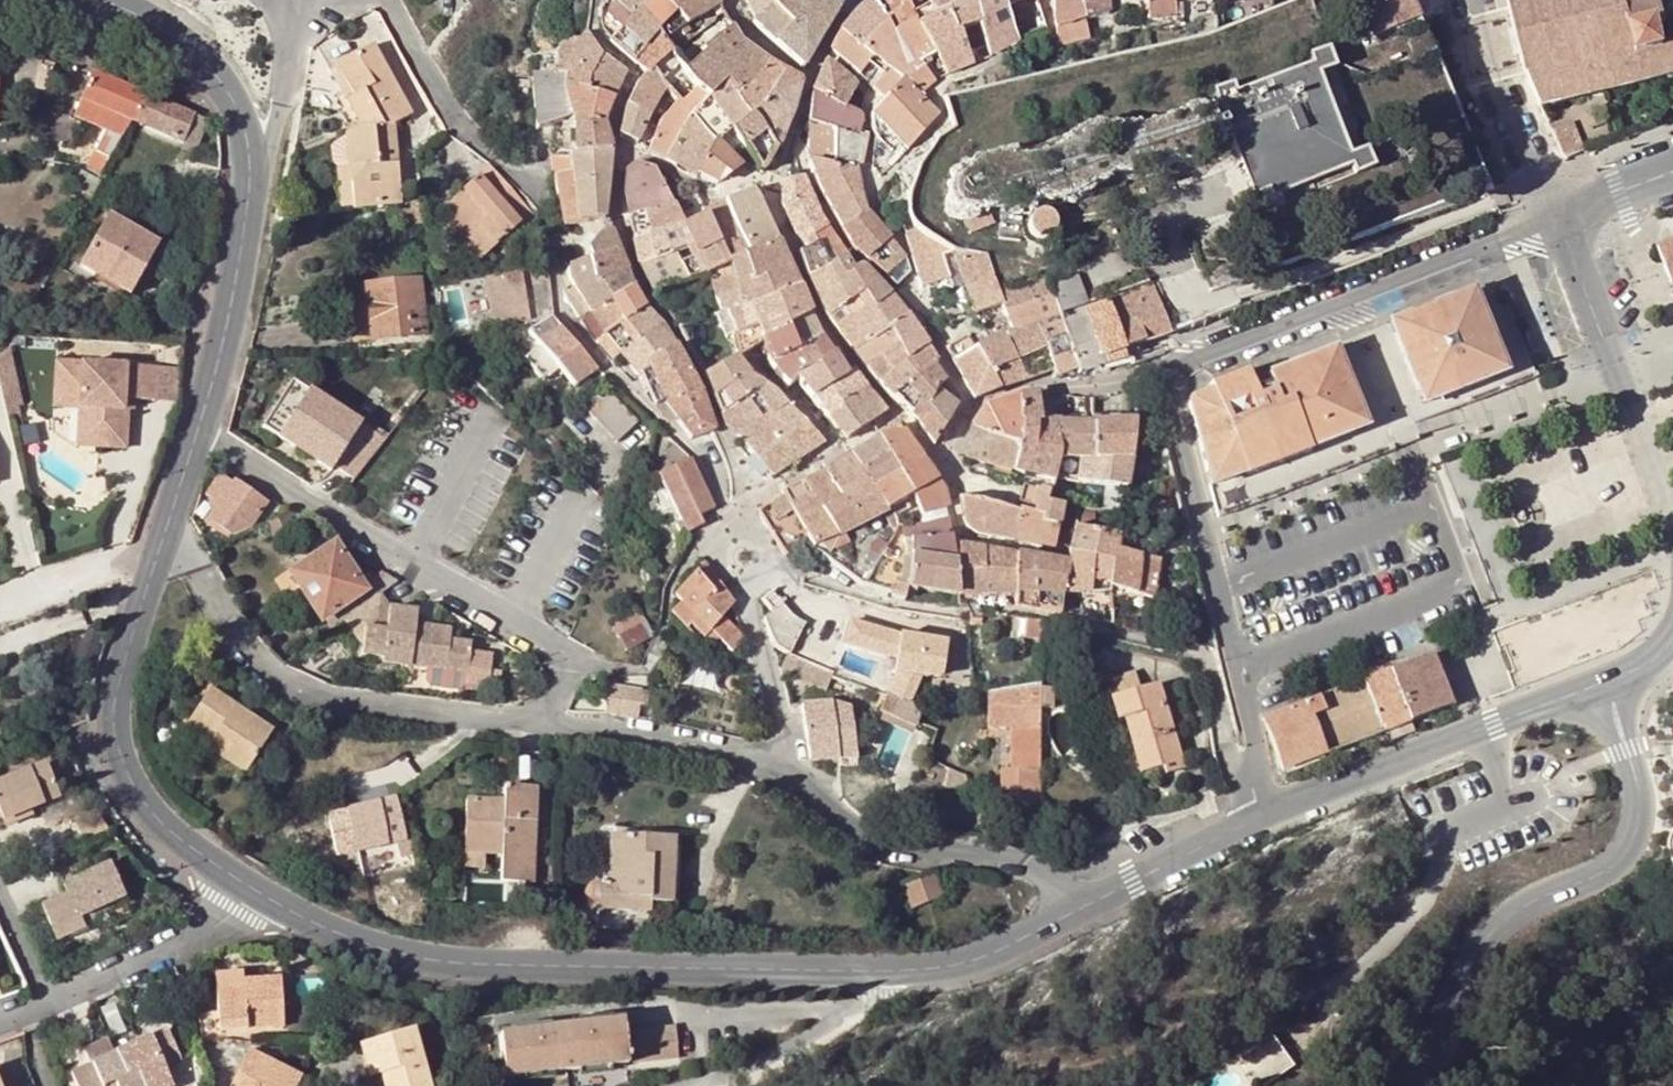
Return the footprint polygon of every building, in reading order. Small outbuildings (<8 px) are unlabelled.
[(685,24),(675,12),(674,13),(667,5),(662,0),(608,0),(613,5),(629,21),(638,11),(658,30),(659,28),(667,37),(685,24)] [(719,4),(716,0),(675,0),(667,5),(674,13),(675,12),(685,24),(719,4)] [(743,2),(754,19),(771,6),(777,0),(745,0),(743,2)] [(825,0),(777,0),(771,6),(754,19),(752,22),(803,67),(838,8),(825,0)] [(870,0),(853,15),(839,31),(829,53),(856,76),(870,59),(885,70),(871,88),(883,99),(900,80),(904,83),(908,79),(887,33),(881,16),(870,0)] [(909,10),(906,0),(870,0),(881,16),(887,33),(912,21),(909,16),(911,15),(911,14),(909,10)] [(925,2),(927,5),(931,13),(945,8),(954,32),(977,24),(979,22),(973,0),(923,0),(925,2)] [(1001,0),(973,0),(979,22),(977,24),(980,31),(988,56),(989,55),(1015,41),(1010,29),(1006,15),(1003,7),(1001,0)] [(1083,19),(1079,0),(1052,0),(1056,46),(1087,38),(1083,19)] [(1107,0),(1079,0),(1083,19),(1109,13),(1107,0)] [(1146,4),(1148,20),(1175,17),(1175,16),(1173,4),(1172,0),(1146,0),(1146,4)] [(1363,11),(1390,0),(1359,0),(1363,11)] [(1421,17),(1426,15),(1435,11),(1436,11),(1432,0),(1419,0),(1416,2),(1416,0),(1390,0),(1363,11),(1372,36),(1421,17)] [(1663,22),(1655,0),(1523,0),(1507,4),(1508,9),(1521,57),(1526,73),(1528,80),(1529,81),(1672,47),(1672,38),(1659,41),(1656,29),(1664,26),(1663,22)] [(1179,3),(1173,4),(1175,16),(1182,15),(1179,3)] [(629,21),(613,5),(607,12),(605,15),(604,17),(605,19),(618,31),(629,21)] [(927,5),(911,14),(911,15),(909,16),(912,21),(930,56),(933,61),(942,77),(971,65),(957,38),(954,32),(945,8),(931,13),(927,5)] [(607,43),(631,62),(657,31),(658,30),(638,11),(629,21),(618,31),(607,43)] [(1197,20),(1199,36),(1213,32),(1212,16),(1197,20)] [(908,79),(921,69),(918,66),(930,56),(912,21),(887,33),(908,79)] [(693,86),(696,88),(707,97),(726,78),(767,59),(739,40),(731,26),(702,49),(704,52),(684,73),(693,86)] [(631,62),(645,73),(650,68),(670,48),(663,40),(657,31),(631,62)] [(600,57),(585,36),(574,49),(571,52),(566,79),(564,88),(612,99),(625,74),(600,57)] [(571,52),(574,49),(568,42),(560,47),(555,76),(566,79),(571,52)] [(345,100),(359,127),(393,124),(411,114),(372,44),(335,65),(335,66),(352,96),(345,100)] [(1541,108),(1672,77),(1672,47),(1529,81),(1539,104),(1541,108)] [(1249,191),(1236,195),(1242,212),(1245,220),(1282,205),(1277,193),(1352,163),(1357,173),(1372,167),(1364,147),(1347,154),(1317,73),(1333,67),(1325,48),(1308,55),(1311,64),(1234,92),(1230,83),(1210,89),(1216,108),(1210,111),(1222,139),(1228,136),(1249,191)] [(21,56),(15,86),(48,92),(54,62),(21,56)] [(767,59),(726,78),(751,114),(768,96),(784,71),(767,59)] [(809,92),(806,121),(857,134),(860,125),(861,120),(861,118),(860,115),(858,112),(857,112),(843,106),(854,84),(839,72),(824,61),(809,92)] [(329,70),(345,100),(352,96),(335,66),(329,70)] [(658,84),(659,82),(650,68),(645,73),(636,84),(622,113),(618,135),(636,142),(648,116),(664,91),(658,84)] [(932,84),(921,69),(908,79),(904,83),(900,80),(883,99),(868,115),(872,117),(871,128),(872,133),(873,135),(874,137),(889,149),(897,141),(905,149),(936,114),(917,96),(932,84)] [(801,80),(784,71),(768,96),(751,114),(775,149),(777,148),(792,113),(801,80)] [(146,96),(90,73),(80,99),(108,111),(103,126),(123,134),(131,120),(135,122),(146,96)] [(532,75),(536,123),(537,128),(571,115),(564,88),(566,79),(555,76),(532,75)] [(689,115),(690,117),(699,128),(701,131),(714,142),(726,153),(739,140),(733,130),(751,114),(726,78),(707,97),(689,115)] [(603,123),(612,99),(564,88),(571,115),(573,127),(603,124),(603,123)] [(649,149),(664,159),(690,117),(689,115),(707,97),(696,88),(680,102),(677,99),(674,102),(672,105),(666,113),(658,123),(649,149)] [(194,115),(146,96),(135,122),(183,143),(194,115)] [(108,111),(80,99),(74,114),(103,126),(108,111)] [(739,140),(750,157),(759,170),(760,171),(762,171),(762,170),(764,170),(775,149),(751,114),(733,130),(739,140)] [(206,119),(194,115),(183,143),(194,147),(206,119)] [(446,129),(437,115),(428,122),(426,138),(415,147),(419,152),(446,129)] [(690,117),(664,159),(696,176),(697,174),(714,142),(701,131),(699,128),(690,117)] [(857,134),(806,121),(807,161),(855,170),(858,171),(866,136),(857,134)] [(1567,158),(1584,151),(1572,121),(1551,129),(1563,155),(1565,158),(1567,158)] [(359,127),(345,132),(349,167),(338,168),(342,207),(353,206),(353,207),(400,202),(395,141),(393,124),(359,127)] [(603,124),(573,127),(573,154),(609,151),(603,124)] [(714,142),(697,174),(710,180),(714,182),(716,182),(718,181),(720,180),(739,165),(726,153),(714,142)] [(569,155),(549,155),(564,226),(603,219),(609,151),(573,154),(569,155)] [(855,170),(807,161),(817,187),(839,225),(862,210),(858,188),(855,170)] [(623,189),(629,216),(673,204),(654,169),(635,163),(626,170),(623,189)] [(490,166),(489,165),(462,190),(470,198),(450,216),(485,254),(531,211),(490,166)] [(71,186),(92,198),(102,181),(80,169),(71,186)] [(780,201),(791,227),(816,211),(799,177),(781,182),(780,201)] [(470,198),(462,190),(443,208),(450,216),(470,198)] [(752,191),(728,202),(752,251),(778,241),(756,196),(752,191)] [(691,246),(704,273),(705,272),(727,262),(752,251),(728,202),(682,226),(691,246)] [(629,216),(634,237),(681,223),(673,204),(629,216)] [(1057,227),(1059,223),(1060,218),(1059,214),(1057,210),(1053,207),(1049,205),(1044,205),(1040,206),(1036,209),(1034,213),(1033,217),(1033,221),(1035,225),(1038,228),(1041,231),(1045,231),(1050,231),(1053,229),(1057,227)] [(862,210),(839,225),(839,226),(851,248),(882,273),(893,284),(908,269),(903,254),(862,210)] [(816,211),(791,227),(792,231),(801,245),(825,227),(816,211)] [(478,260),(485,254),(450,216),(443,223),(478,260)] [(81,265),(97,275),(101,269),(134,287),(158,244),(108,217),(81,265)] [(638,263),(640,264),(674,252),(685,248),(691,246),(682,226),(681,223),(634,237),(638,263)] [(825,227),(801,245),(803,248),(797,250),(806,277),(808,276),(827,268),(843,256),(845,255),(825,227)] [(590,259),(588,259),(594,287),(626,270),(611,234),(604,235),(603,234),(601,234),(587,251),(590,259)] [(932,239),(925,234),(904,240),(917,286),(922,285),(946,277),(939,254),(952,250),(943,246),(937,242),(932,239)] [(765,297),(798,286),(778,241),(752,251),(727,262),(730,278),(711,284),(719,315),(731,309),(732,312),(765,297)] [(1658,250),(1672,291),(1672,244),(1658,250)] [(652,291),(654,290),(684,279),(701,274),(704,273),(691,246),(685,248),(694,267),(684,270),(674,252),(640,264),(652,291)] [(982,255),(952,250),(963,282),(965,289),(974,312),(999,304),(1001,303),(997,293),(990,276),(988,278),(982,255)] [(827,268),(808,276),(826,316),(847,302),(863,292),(872,307),(890,293),(862,266),(852,271),(843,256),(827,268)] [(594,287),(588,259),(567,267),(566,273),(566,279),(569,284),(571,289),(586,312),(587,316),(631,287),(626,270),(594,287)] [(727,262),(705,272),(708,280),(710,284),(711,284),(730,278),(727,262)] [(546,265),(544,265),(531,266),(536,302),(550,300),(546,265)] [(1223,285),(1231,282),(1225,267),(1217,269),(1223,285)] [(522,268),(507,271),(501,301),(510,303),(512,295),(514,289),(516,282),(518,275),(522,268)] [(101,269),(97,275),(130,293),(134,287),(101,269)] [(1217,269),(1201,276),(1206,291),(1223,285),(1217,269)] [(1165,274),(1148,281),(1167,332),(1167,333),(1184,324),(1165,274)] [(1014,287),(997,293),(1001,303),(999,304),(1008,327),(1021,324),(1036,320),(1057,313),(1048,284),(1044,275),(1014,287)] [(1074,276),(1048,284),(1057,313),(1081,305),(1084,304),(1074,276)] [(425,319),(432,317),(429,294),(422,294),(421,279),(363,286),(366,303),(368,327),(370,341),(426,334),(426,330),(425,319)] [(1167,332),(1148,281),(1125,289),(1143,341),(1167,332)] [(1479,281),(1392,314),(1425,400),(1512,366),(1479,281)] [(734,356),(734,355),(735,355),(739,356),(761,342),(761,340),(809,313),(798,286),(765,297),(732,312),(731,309),(719,315),(716,315),(725,337),(730,335),(734,356)] [(643,307),(631,287),(587,316),(601,337),(643,307)] [(586,312),(571,289),(564,294),(578,317),(586,312)] [(1143,341),(1125,289),(1104,297),(1124,359),(1129,357),(1129,356),(1139,351),(1137,343),(1143,341)] [(906,313),(890,293),(872,307),(863,292),(847,302),(874,338),(887,330),(906,313)] [(1101,366),(1124,359),(1104,297),(1084,304),(1081,305),(1101,366)] [(552,317),(550,300),(536,302),(540,325),(552,317)] [(847,302),(826,316),(853,352),(874,338),(847,302)] [(357,329),(368,327),(366,303),(354,304),(357,329)] [(1102,367),(1101,366),(1081,305),(1057,313),(1078,374),(1102,367)] [(643,307),(601,337),(617,355),(636,377),(646,371),(648,362),(674,346),(661,324),(643,307)] [(761,340),(761,342),(769,363),(820,335),(809,313),(761,340)] [(926,344),(906,313),(887,330),(908,359),(925,346),(926,344)] [(1067,377),(1078,374),(1057,313),(1036,320),(1051,369),(1054,377),(1066,372),(1067,377)] [(601,337),(587,316),(580,321),(594,343),(601,337)] [(426,330),(437,330),(436,317),(432,317),(425,319),(426,330)] [(596,368),(552,317),(540,325),(529,332),(536,342),(537,341),(540,344),(523,358),(543,380),(558,367),(574,384),(596,368)] [(1036,320),(1021,324),(1037,374),(1051,369),(1036,320)] [(1021,324),(1008,327),(975,348),(987,371),(989,370),(998,388),(1037,374),(1021,324)] [(874,338),(853,352),(864,367),(879,357),(890,373),(908,359),(887,330),(874,338)] [(987,371),(975,348),(966,334),(944,348),(951,359),(972,399),(998,388),(989,370),(987,371)] [(798,380),(832,353),(820,335),(769,363),(789,387),(798,380)] [(601,337),(594,343),(610,361),(617,355),(601,337)] [(1209,382),(1189,399),(1214,484),(1374,421),(1346,353),(1341,344),(1340,340),(1324,341),(1270,366),(1253,365),(1209,382)] [(700,394),(674,346),(648,362),(646,371),(636,377),(641,386),(652,381),(663,403),(700,394)] [(879,357),(864,367),(890,395),(924,368),(932,365),(936,363),(925,346),(908,359),(890,373),(879,357)] [(54,353),(52,386),(77,387),(77,398),(88,398),(86,425),(95,426),(94,437),(119,438),(121,400),(121,389),(130,389),(152,391),(153,357),(54,353)] [(811,397),(845,374),(832,353),(798,380),(811,397)] [(748,374),(734,355),(734,356),(704,374),(713,396),(748,374)] [(153,357),(152,391),(175,392),(178,359),(153,357)] [(924,368),(890,395),(917,421),(936,388),(944,381),(932,365),(924,368)] [(825,417),(865,390),(851,369),(845,374),(811,397),(825,417)] [(380,430),(288,371),(258,418),(327,461),(330,456),(349,468),(380,430)] [(767,386),(748,374),(713,396),(721,416),(767,386)] [(389,376),(380,388),(391,397),(401,385),(389,376)] [(936,388),(917,421),(932,445),(949,417),(951,419),(959,404),(947,379),(944,381),(936,388)] [(77,387),(52,386),(52,397),(77,398),(77,387)] [(775,390),(767,386),(721,416),(725,425),(738,440),(787,405),(775,390)] [(121,389),(121,400),(129,400),(130,389),(121,389)] [(884,411),(865,390),(825,417),(833,429),(835,427),(845,438),(884,411)] [(1039,418),(1037,391),(1018,394),(1018,420),(1021,420),(1018,444),(1035,450),(1039,418)] [(609,392),(587,412),(616,443),(638,423),(609,392)] [(700,394),(663,403),(691,440),(712,432),(700,394)] [(1018,420),(1018,394),(984,403),(968,426),(991,437),(1018,445),(1018,444),(1021,420),(1018,420)] [(88,398),(77,398),(75,436),(94,437),(95,426),(86,425),(88,398)] [(787,405),(738,440),(771,477),(823,442),(803,421),(787,405)] [(1135,412),(1093,414),(1092,422),(1135,420),(1135,412)] [(1032,477),(1052,481),(1053,477),(1057,458),(1059,450),(1056,420),(1039,418),(1035,450),(1032,477)] [(1074,480),(1123,487),(1123,486),(1130,460),(1092,459),(1092,422),(1056,420),(1059,450),(1057,458),(1078,458),(1074,480)] [(1092,459),(1130,460),(1135,420),(1092,422),(1092,459)] [(918,515),(945,506),(943,492),(897,425),(876,438),(902,480),(910,495),(918,515)] [(981,465),(1011,472),(1018,445),(991,437),(968,426),(961,459),(981,465)] [(902,480),(876,438),(859,449),(870,465),(861,470),(876,496),(902,480)] [(1011,472),(1032,477),(1035,450),(1018,444),(1018,445),(1011,472)] [(870,465),(859,449),(823,473),(837,497),(817,509),(835,537),(841,533),(860,523),(884,511),(876,496),(861,470),(870,465)] [(712,508),(689,458),(662,470),(670,488),(666,490),(680,521),(676,524),(678,530),(684,529),(685,531),(686,533),(702,525),(698,515),(712,508)] [(670,488),(662,470),(657,473),(666,490),(670,488)] [(837,497),(823,473),(776,496),(777,499),(759,512),(784,554),(806,541),(811,547),(814,546),(835,537),(817,509),(837,497)] [(217,502),(207,517),(230,534),(248,528),(266,502),(233,480),(231,482),(219,474),(205,494),(217,502)] [(1043,516),(1044,502),(1047,493),(1038,492),(1032,512),(1043,516)] [(970,533),(1010,541),(1016,511),(995,505),(979,501),(961,498),(957,500),(959,519),(961,521),(961,524),(964,527),(970,533)] [(1016,511),(1010,541),(1052,548),(1055,524),(1060,506),(1044,502),(1043,516),(1032,512),(1018,508),(1016,511)] [(285,514),(265,523),(270,536),(291,528),(285,514)] [(230,534),(207,517),(205,520),(229,536),(230,534)] [(952,544),(947,517),(921,524),(903,525),(904,538),(909,539),(909,552),(906,587),(956,595),(955,570),(954,558),(952,544)] [(1074,526),(1068,552),(1091,556),(1111,561),(1108,585),(1152,597),(1157,559),(1116,548),(1118,535),(1074,526)] [(814,546),(827,554),(847,544),(841,533),(835,537),(814,546)] [(334,543),(289,572),(320,620),(365,591),(361,585),(367,580),(358,567),(352,571),(334,543)] [(983,549),(952,544),(954,558),(955,570),(982,570),(983,549)] [(982,570),(955,570),(956,595),(1013,594),(1014,553),(983,549),(982,570)] [(1068,552),(1066,562),(1059,596),(1087,594),(1088,592),(1091,556),(1068,552)] [(1014,553),(1013,594),(1012,606),(1033,610),(1035,557),(1014,553)] [(1111,561),(1091,556),(1088,592),(1109,591),(1108,585),(1111,561)] [(1035,557),(1033,610),(1056,615),(1059,596),(1066,562),(1035,557)] [(1164,560),(1157,559),(1152,597),(1108,585),(1109,591),(1109,596),(1158,610),(1164,560)] [(681,601),(670,612),(699,641),(705,635),(711,642),(716,637),(692,612),(717,585),(701,563),(673,594),(681,601)] [(785,654),(786,655),(848,680),(862,647),(805,623),(799,621),(794,618),(790,615),(785,610),(782,605),(792,596),(789,591),(780,581),(759,598),(770,612),(764,617),(772,642),(777,647),(786,653),(785,654)] [(891,583),(890,586),(889,596),(902,599),(904,587),(904,586),(891,583)] [(730,651),(742,640),(720,617),(732,604),(717,585),(692,612),(716,637),(730,651)] [(350,603),(359,617),(356,643),(378,646),(377,652),(463,663),(461,686),(477,688),(478,681),(484,682),(487,651),(465,648),(466,634),(445,631),(446,620),(426,617),(426,622),(410,620),(411,615),(412,602),(383,598),(374,586),(350,603)] [(1086,603),(1085,619),(1103,622),(1104,605),(1086,603)] [(634,607),(609,623),(625,649),(651,634),(634,607)] [(970,621),(970,626),(980,625),(979,615),(969,615),(970,621)] [(1041,637),(1040,627),(1040,621),(1027,620),(1024,639),(1041,637)] [(1429,654),(1387,671),(1407,722),(1449,706),(1429,654)] [(831,674),(786,655),(779,670),(780,675),(823,690),(831,674)] [(463,663),(423,658),(420,682),(461,686),(463,663)] [(1118,693),(1144,685),(1139,668),(1113,675),(1118,693)] [(1387,671),(1261,720),(1282,771),(1381,732),(1383,738),(1386,742),(1411,732),(1409,728),(1407,722),(1387,671)] [(1110,696),(1117,719),(1121,719),(1137,773),(1161,766),(1163,774),(1181,769),(1156,683),(1110,696)] [(1037,768),(1039,684),(997,688),(998,689),(987,691),(987,706),(1011,706),(1009,768),(1037,768)] [(608,685),(604,712),(635,716),(639,690),(608,685)] [(208,689),(188,721),(213,737),(207,748),(245,774),(272,730),(208,689)] [(921,709),(920,708),(884,695),(884,697),(878,711),(914,726),(921,709)] [(831,702),(800,706),(808,760),(834,758),(856,756),(849,708),(831,702)] [(1121,719),(1117,719),(1132,775),(1134,777),(1136,779),(1137,781),(1139,782),(1137,773),(1121,719)] [(213,737),(188,721),(181,731),(207,748),(213,737)] [(0,817),(3,824),(4,825),(22,817),(19,812),(30,808),(59,796),(45,763),(0,781),(0,817)] [(466,799),(464,847),(502,848),(502,854),(501,880),(532,882),(535,787),(504,786),(503,805),(493,805),(493,800),(466,799)] [(396,799),(327,815),(336,855),(404,839),(396,799)] [(32,813),(30,808),(19,812),(22,817),(32,813)] [(608,885),(610,835),(610,826),(607,826),(601,828),(598,830),(596,831),(596,833),(594,884),(608,885)] [(672,837),(610,835),(608,885),(594,884),(593,884),(590,886),(588,888),(586,890),(585,894),(585,896),(585,899),(586,902),(587,904),(589,905),(591,908),(593,909),(634,910),(634,900),(650,900),(650,902),(671,902),(672,837)] [(127,907),(109,862),(62,883),(67,893),(39,905),(55,939),(127,907)] [(940,898),(930,873),(900,885),(909,909),(940,898)] [(650,910),(650,902),(650,900),(634,900),(634,910),(650,910)] [(212,976),(213,989),(240,986),(239,980),(239,973),(212,976)] [(240,986),(213,989),(219,1030),(284,1023),(279,975),(239,980),(240,986)] [(622,1021),(498,1036),(503,1076),(627,1061),(627,1063),(678,1057),(674,1027),(624,1032),(622,1021)] [(1254,1033),(1235,1044),(1258,1081),(1291,1060),(1270,1025),(1254,1033)] [(91,1062),(102,1085),(106,1085),(113,1082),(115,1085),(170,1085),(172,1085),(164,1067),(182,1059),(167,1028),(91,1062)] [(361,1043),(370,1077),(381,1075),(384,1085),(429,1085),(412,1028),(361,1043)] [(300,1074),(247,1049),(237,1069),(244,1072),(239,1083),(237,1085),(294,1085),(300,1074)] [(231,1079),(239,1083),(244,1072),(237,1069),(231,1079)]
